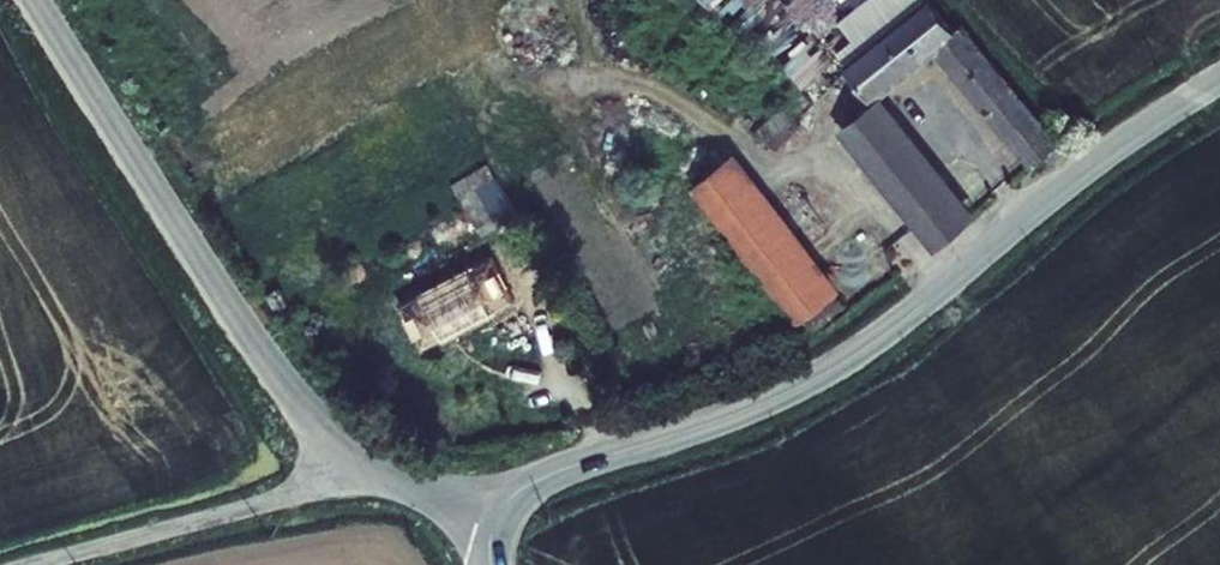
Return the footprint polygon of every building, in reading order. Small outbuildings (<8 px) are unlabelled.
[(741,44),(785,0),(698,0),(741,44)] [(1040,173),(1044,171),(1063,155),(967,36),(961,43),(951,29),(935,10),(855,73),(849,65),(862,53),(820,0),(818,0),(784,29),(830,84),(756,149),(773,169),(838,107),(839,96),(861,78),(882,105),(943,55),(1040,173)] [(956,23),(941,3),(935,10),(951,29),(956,23)] [(755,34),(743,46),(782,87),(794,74),(755,34)] [(852,136),(942,251),(975,225),(886,109),(852,136)] [(779,212),(740,163),(707,189),(743,235),(777,278),(823,337),(856,310),(809,250),(779,212)] [(515,183),(480,205),(497,235),(533,215),(523,199),(515,183)] [(803,193),(779,212),(809,250),(834,231),(803,193)] [(743,235),(722,251),(756,295),(777,278),(743,235)] [(505,259),(413,306),(435,349),(527,302),(505,259)]
